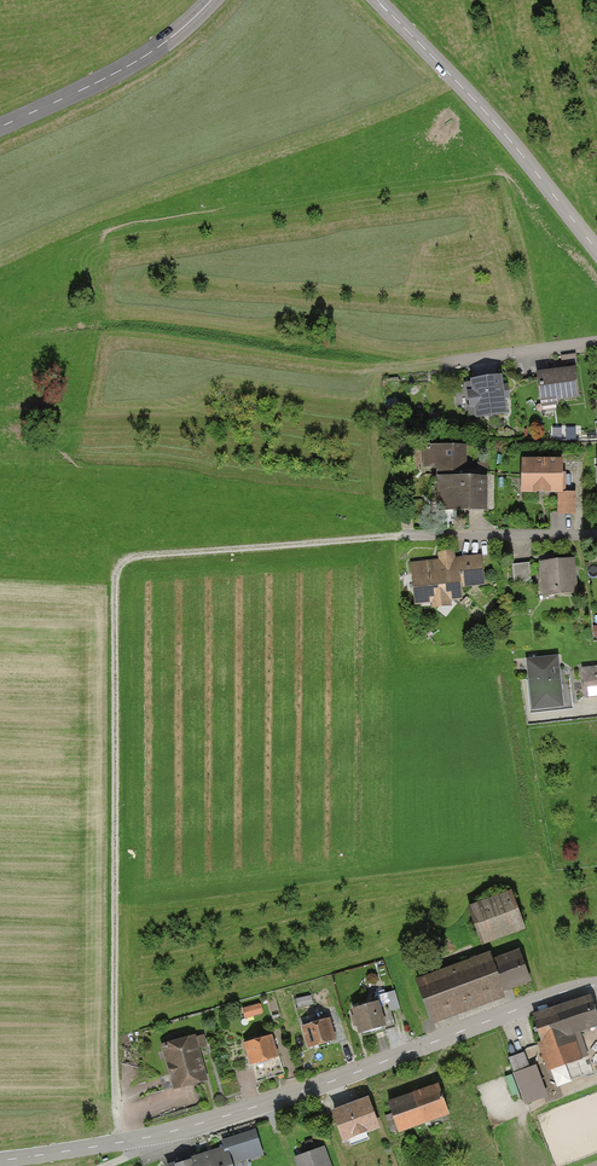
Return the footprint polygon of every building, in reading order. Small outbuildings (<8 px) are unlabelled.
[(561,356),(563,364),(576,362),(575,354),(561,356)] [(574,369),(538,374),(542,400),(578,395),(574,369)] [(500,378),(474,381),(475,393),(469,394),(471,406),(477,405),(478,416),(505,413),(500,378)] [(458,446),(426,446),(426,465),(440,466),(439,513),(453,513),(453,508),(484,509),(485,479),(458,478),(458,446)] [(561,461),(524,461),(523,490),(560,490),(561,461)] [(574,493),(560,493),(560,512),(574,512),(574,493)] [(485,558),(415,565),(419,605),(470,600),(469,584),(488,582),(485,558)] [(531,561),(513,563),(515,581),(532,580),(531,561)] [(579,561),(544,564),(546,596),(582,593),(579,561)] [(556,658),(529,660),(534,709),(561,707),(556,658)] [(582,668),(585,697),(596,696),(596,666),(582,668)] [(523,898),(476,913),(485,941),(533,925),(523,898)] [(499,957),(420,987),(432,1017),(510,987),(509,984),(528,977),(519,953),(500,960),(499,957)] [(536,1018),(552,1066),(587,1054),(578,1030),(596,1023),(596,1019),(590,999),(536,1018)] [(263,1003),(245,1009),(248,1019),(267,1014),(263,1003)] [(387,1003),(360,1011),(367,1034),(394,1026),(387,1003)] [(337,1018),(307,1027),(314,1050),(343,1041),(337,1018)] [(199,1036),(167,1045),(180,1090),(212,1081),(199,1036)] [(278,1036),(249,1044),(255,1065),(284,1057),(278,1036)] [(523,1052),(510,1057),(526,1102),(546,1095),(535,1066),(529,1068),(523,1052)] [(437,1085),(391,1102),(401,1129),(447,1112),(437,1085)] [(378,1126),(367,1098),(333,1111),(343,1139),(378,1126)] [(167,1165),(249,1165),(246,1158),(261,1153),(254,1132),(225,1141),(226,1146),(167,1165)] [(328,1148),(298,1158),(301,1165),(334,1165),(328,1148)]
